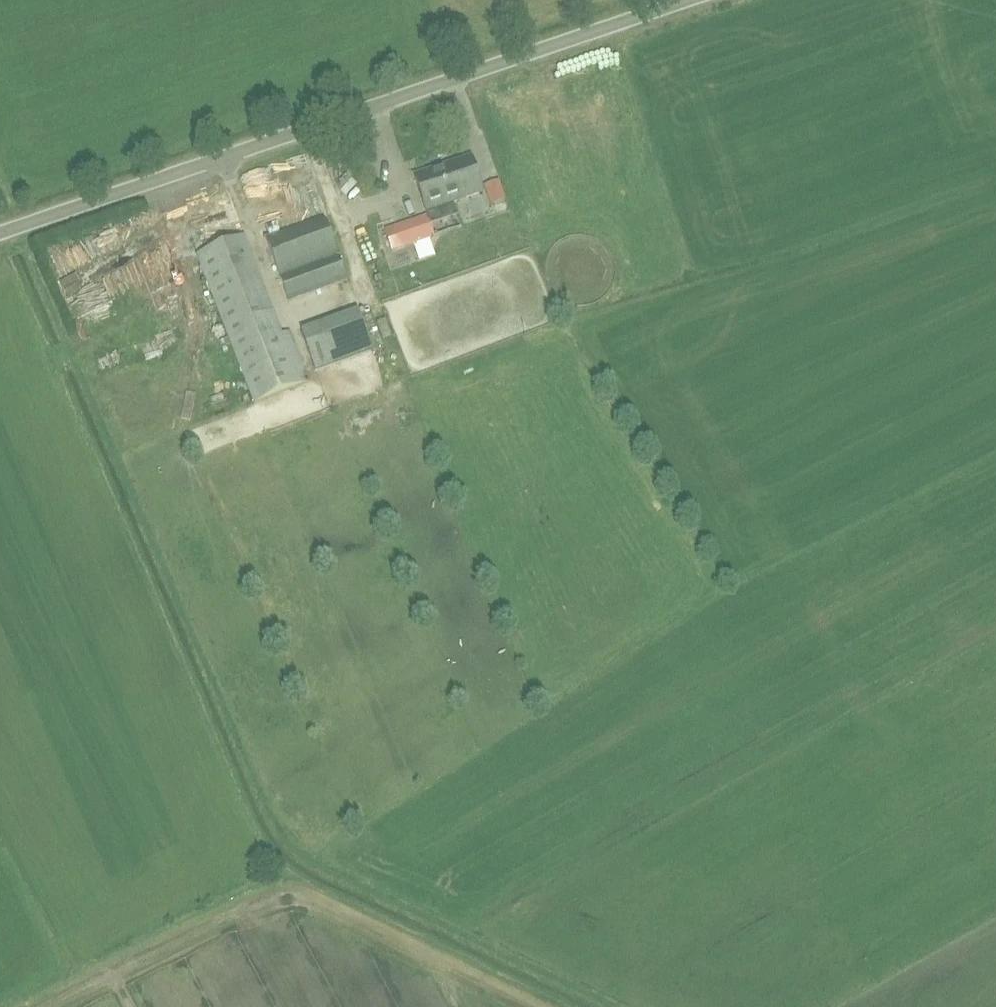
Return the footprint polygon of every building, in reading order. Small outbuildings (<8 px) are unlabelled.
[(414,176),(427,216),(430,224),(457,215),(453,201),(482,191),(470,157),(414,176)] [(490,202),(506,196),(500,180),(484,186),(490,202)] [(313,195),(318,213),(327,210),(321,193),(313,195)] [(347,279),(323,216),(267,237),(266,237),(289,300),(347,279)] [(392,250),(434,236),(430,224),(427,216),(385,230),(392,250)] [(277,323),(243,236),(197,254),(254,402),(308,382),(285,321),(277,323)] [(98,271),(105,290),(159,270),(151,251),(98,271)] [(133,286),(97,303),(106,322),(142,305),(133,286)] [(319,378),(375,357),(357,308),(301,329),(319,378)]
